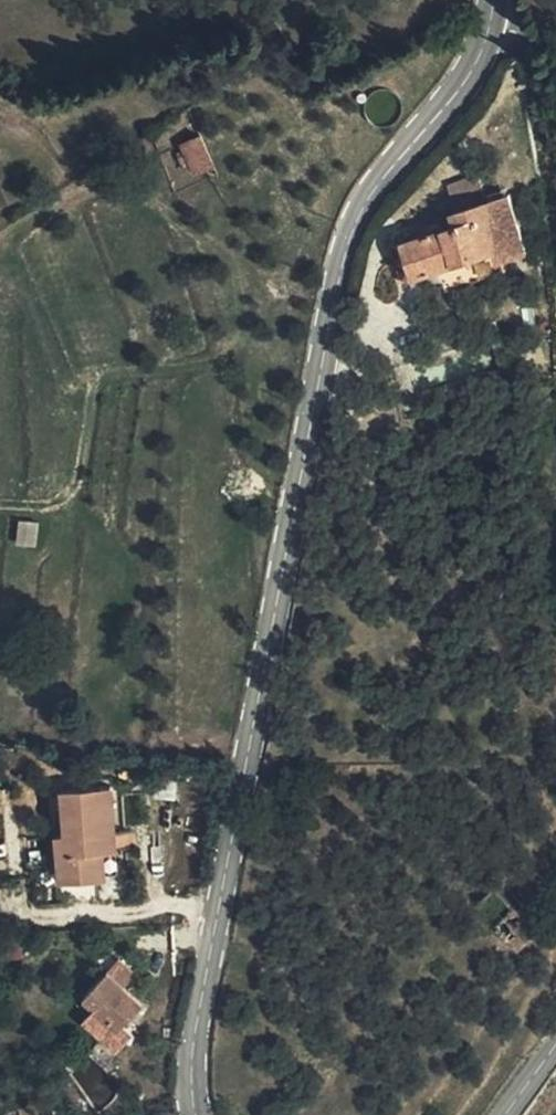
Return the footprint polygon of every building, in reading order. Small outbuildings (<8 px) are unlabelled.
[(193,175),(213,166),(199,133),(178,142),(193,175)] [(449,185),(459,211),(489,201),(478,173),(449,185)] [(401,279),(438,268),(495,250),(498,260),(501,259),(528,250),(510,194),(489,201),(459,211),(453,213),(457,224),(390,246),(401,279)] [(495,250),(438,268),(446,291),(505,273),(501,259),(498,260),(495,250)] [(35,548),(38,522),(17,520),(14,545),(35,548)] [(175,765),(157,764),(156,792),(173,793),(175,765)] [(105,876),(104,871),(102,841),(116,841),(112,786),(62,788),(66,832),(56,833),(60,879),(105,876)] [(102,841),(104,871),(118,871),(116,841),(102,841)] [(518,950),(541,925),(500,888),(478,912),(518,950)] [(135,972),(120,958),(84,997),(94,1006),(82,1019),(116,1052),(132,1033),(122,1023),(143,1002),(124,985),(135,972)] [(36,1104),(17,1108),(18,1114),(16,1114),(39,1114),(36,1104)]
